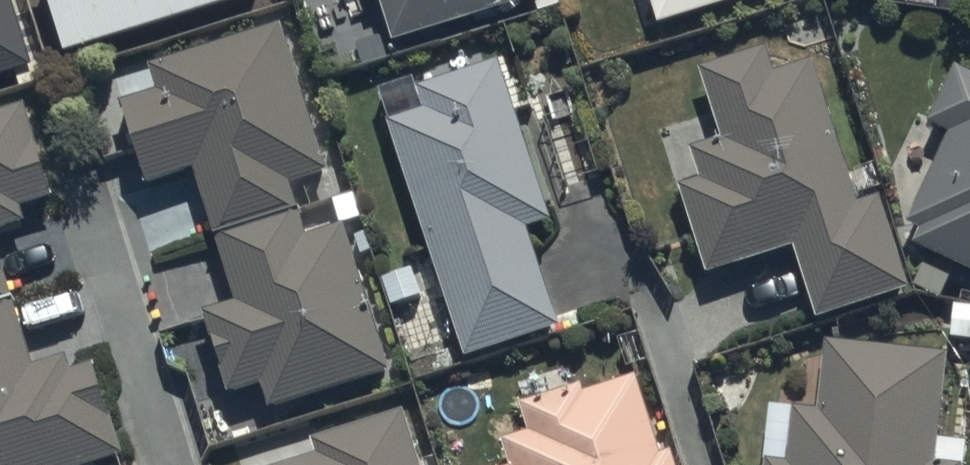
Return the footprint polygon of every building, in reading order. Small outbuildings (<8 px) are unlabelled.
[(30,58),(11,0),(0,0),(0,67),(30,58)] [(61,46),(209,0),(45,0),(61,46)] [(392,33),(497,0),(381,0),(392,33)] [(648,16),(698,0),(642,0),(648,16)] [(189,160),(233,299),(202,309),(227,386),(257,377),(264,399),(383,362),(338,216),(309,226),(293,176),(322,167),(275,17),(151,56),(160,85),(124,96),(148,173),(189,160)] [(790,236),(811,310),(908,282),(881,186),(852,194),(811,51),(772,62),(766,42),(701,60),(722,131),(690,140),(697,165),(672,172),(698,262),(790,236)] [(421,105),(386,117),(464,347),(554,317),(521,221),(547,212),(494,55),(414,82),(421,105)] [(903,224),(969,256),(969,84),(903,224)] [(44,195),(14,100),(0,105),(0,209),(44,195)] [(120,442),(89,345),(30,363),(0,268),(0,464),(49,464),(120,442)] [(827,336),(820,401),(767,395),(760,464),(959,464),(961,441),(936,439),(945,348),(827,336)] [(644,362),(514,401),(530,452),(488,464),(675,464),(644,362)] [(401,406),(237,457),(239,464),(419,464),(401,406)]
